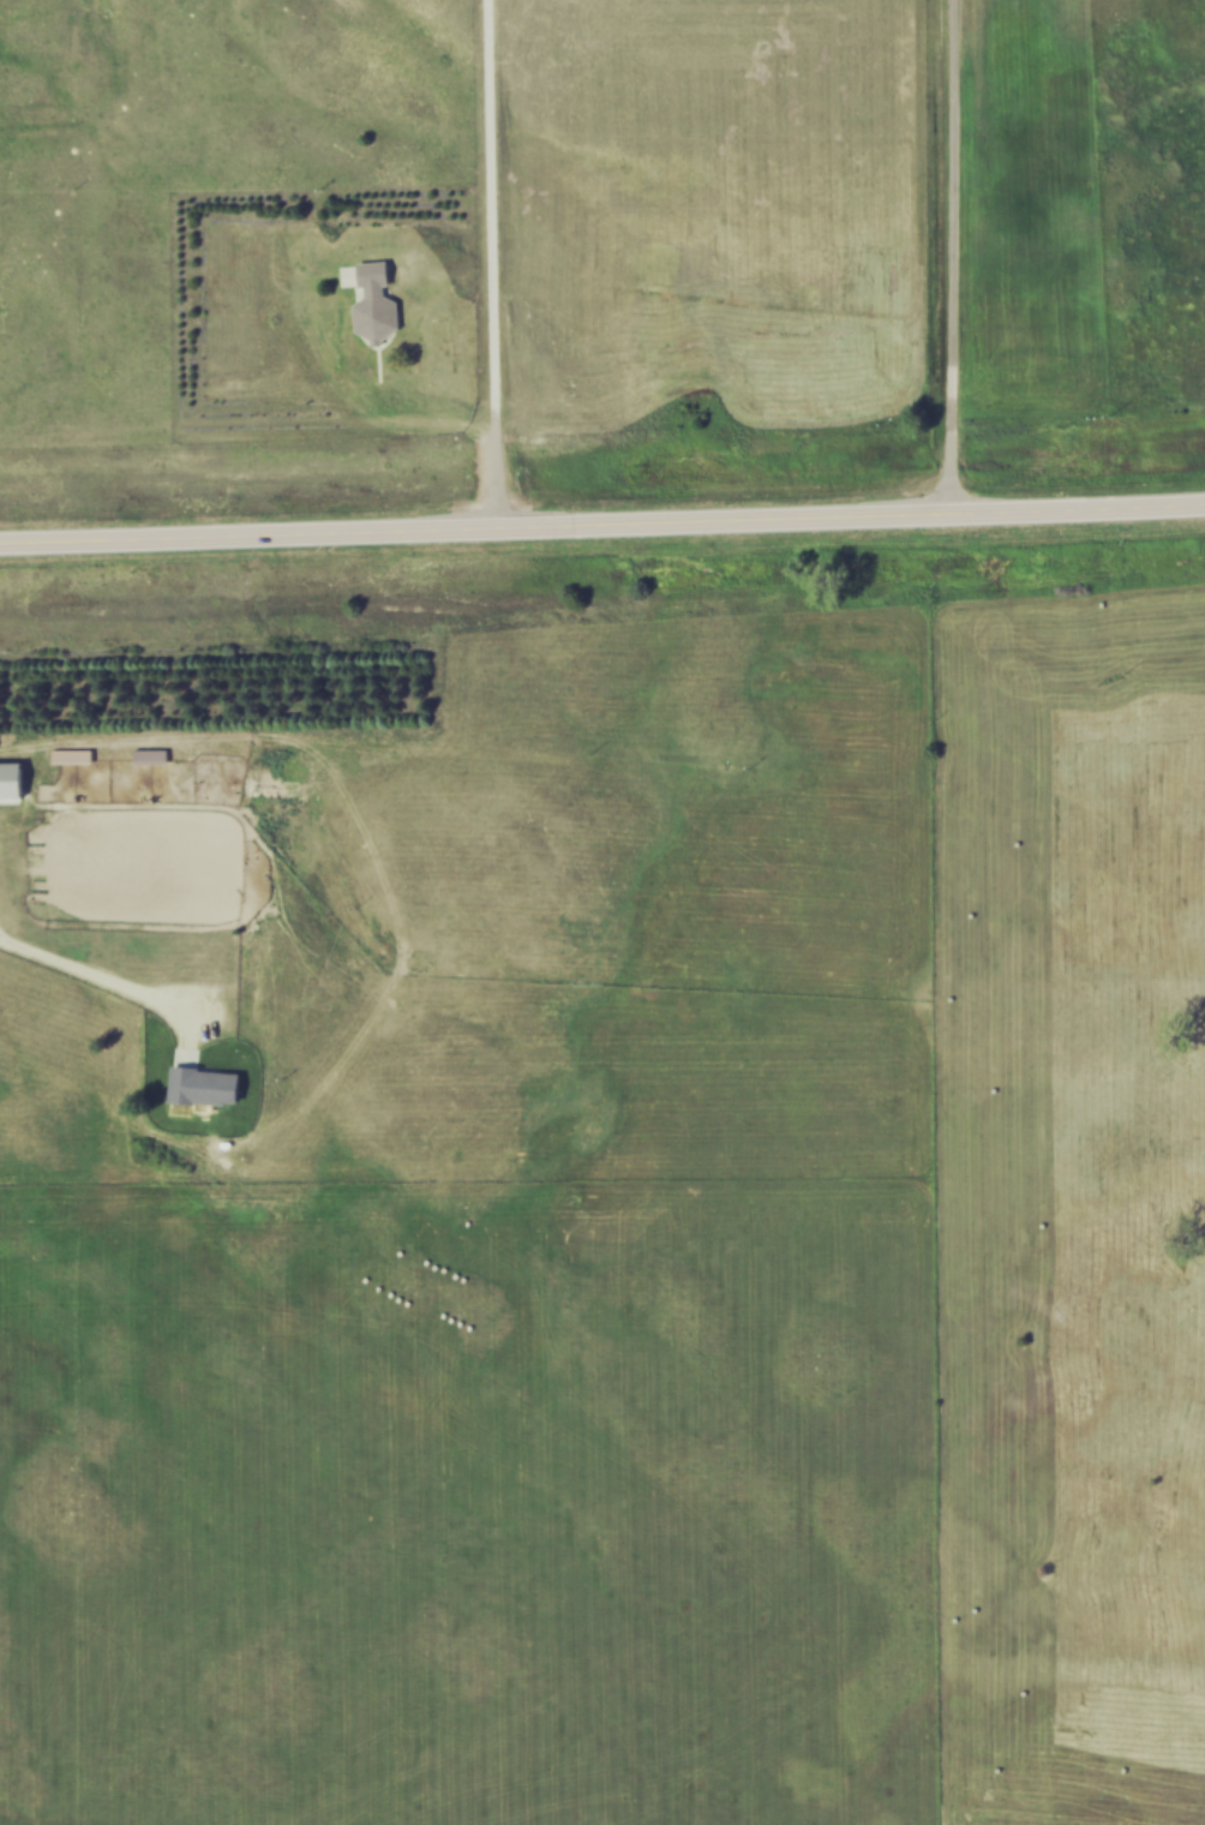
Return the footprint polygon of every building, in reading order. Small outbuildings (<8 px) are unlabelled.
[(362,333),(377,333),(377,343),(389,342),(389,331),(405,330),(404,296),(394,296),(393,261),(347,262),(347,285),(361,285),(362,333)] [(173,749),(140,749),(140,764),(173,764),(173,749)] [(58,750),(58,764),(98,764),(98,750),(58,750)] [(28,763),(0,763),(0,804),(28,804),(28,763)] [(246,1071),(179,1068),(177,1102),(245,1105),(246,1071)]
